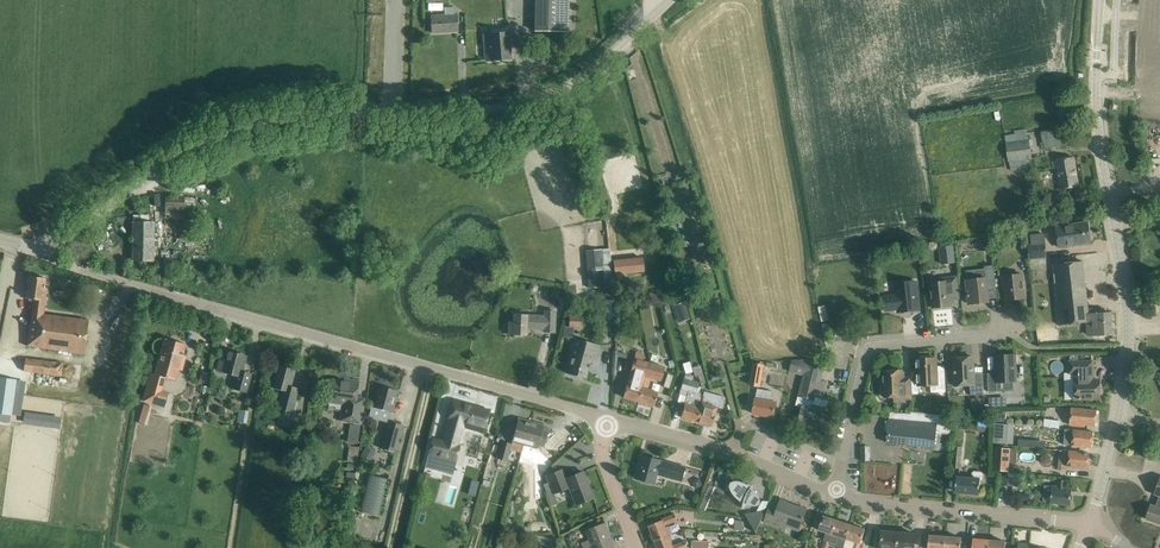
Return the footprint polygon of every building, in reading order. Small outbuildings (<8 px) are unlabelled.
[(534,31),(568,31),(569,0),(535,0),(534,31)] [(444,17),(432,18),(433,33),(457,31),(456,16),(454,17),(454,7),(443,7),(444,17)] [(486,60),(511,58),(509,34),(484,36),(486,60)] [(1011,169),(1028,167),(1027,159),(1033,158),(1030,139),(1028,140),(1027,128),(1015,130),(1016,133),(1006,135),(1007,143),(1010,161),(1011,169)] [(1043,132),(1045,147),(1062,145),(1060,130),(1043,132)] [(1056,160),(1061,189),(1079,186),(1074,157),(1056,160)] [(133,221),(132,261),(154,261),(154,221),(133,221)] [(174,222),(174,226),(176,226),(175,237),(185,239),(185,246),(190,246),(191,239),(186,239),(189,224),(174,222)] [(1056,227),(1059,247),(1091,243),(1088,222),(1056,227)] [(1029,245),(1030,259),(1047,257),(1045,243),(1029,245)] [(955,244),(939,246),(941,265),(957,263),(955,244)] [(613,282),(610,248),(602,249),(603,269),(603,270),(605,300),(613,300),(612,282),(613,282)] [(602,249),(585,250),(588,288),(599,287),(598,271),(603,270),(603,269),(602,249)] [(613,258),(615,271),(643,267),(641,254),(613,258)] [(1083,261),(1071,262),(1053,264),(1060,325),(1088,322),(1088,328),(1093,328),(1093,335),(1112,334),(1111,312),(1104,313),(1104,308),(1088,309),(1083,261)] [(967,280),(966,280),(969,304),(989,301),(989,298),(988,294),(997,293),(993,265),(984,266),(985,268),(976,269),(967,270),(967,280)] [(1023,274),(1002,276),(1003,285),(1005,285),(1006,300),(1025,297),(1023,274)] [(29,276),(28,287),(26,298),(34,299),(27,346),(84,354),(89,320),(44,314),(47,288),(44,288),(46,278),(29,276)] [(940,281),(930,282),(933,308),(951,306),(951,298),(959,298),(956,277),(940,279),(940,281)] [(896,293),(886,295),(888,309),(898,308),(898,310),(921,308),(918,281),(895,284),(896,293)] [(529,285),(529,289),(531,292),(535,292),(538,290),(538,286),(536,283),(532,283),(529,285)] [(684,301),(673,305),(678,318),(689,314),(684,301)] [(817,307),(821,322),(828,320),(825,305),(817,307)] [(509,334),(526,335),(527,325),(544,326),(544,331),(555,332),(556,311),(545,310),(545,315),(514,314),(514,323),(509,322),(509,334)] [(121,349),(129,318),(123,316),(115,347),(121,349)] [(564,326),(563,337),(573,338),(574,328),(580,328),(581,318),(569,317),(569,326),(564,326)] [(1037,328),(1039,343),(1057,341),(1056,326),(1037,328)] [(165,338),(155,374),(149,372),(142,401),(165,406),(168,393),(162,391),(166,377),(176,380),(186,344),(165,338)] [(568,366),(570,366),(568,374),(585,378),(590,362),(594,363),(598,352),(600,345),(575,338),(568,366)] [(613,350),(612,352),(610,375),(615,375),(617,357),(626,359),(627,353),(618,351),(619,351),(613,350)] [(220,359),(217,370),(236,375),(232,388),(246,391),(248,385),(251,374),(242,371),(246,356),(228,351),(225,361),(220,359)] [(623,397),(639,401),(649,362),(643,360),(644,354),(636,352),(623,397)] [(652,354),(650,360),(657,362),(658,356),(652,354)] [(1014,354),(995,355),(995,372),(987,373),(988,391),(997,391),(996,382),(1015,381),(1014,354)] [(0,356),(0,369),(61,376),(62,363),(0,355),(0,356)] [(918,359),(918,380),(919,385),(931,384),(931,392),(946,392),(945,365),(937,366),(936,358),(931,358),(930,356),(921,356),(921,359),(918,359)] [(954,357),(955,386),(970,385),(970,395),(983,394),(982,371),(974,371),(973,356),(954,357)] [(792,360),(790,371),(804,375),(799,393),(796,405),(802,406),(798,423),(822,429),(825,417),(827,409),(822,408),(812,405),(814,398),(816,399),(817,396),(821,380),(825,364),(808,360),(792,360)] [(1092,361),(1070,362),(1070,372),(1075,372),(1075,380),(1074,380),(1075,399),(1100,398),(1100,379),(1091,380),(1091,375),(1093,375),(1092,361)] [(665,366),(649,362),(639,401),(654,406),(658,391),(648,388),(651,377),(661,380),(665,366)] [(682,364),(685,374),(692,372),(689,362),(682,364)] [(766,365),(755,363),(752,384),(762,386),(766,365)] [(278,364),(275,376),(272,387),(283,390),(277,411),(292,415),(299,388),(291,386),(296,369),(278,364)] [(902,370),(884,371),(884,385),(882,385),(882,395),(885,395),(885,397),(886,397),(886,395),(895,395),(895,402),(904,401),(904,399),(912,398),(911,377),(903,378),(902,370)] [(201,371),(200,381),(208,382),(209,372),(201,371)] [(709,374),(711,381),(720,379),(719,372),(709,374)] [(11,415),(14,394),(16,380),(0,377),(0,413),(11,415)] [(681,417),(697,421),(703,397),(699,395),(699,393),(697,392),(699,381),(684,377),(681,389),(688,391),(681,417)] [(351,417),(351,420),(347,442),(357,443),(361,422),(362,417),(363,405),(353,404),(354,400),(355,400),(358,381),(348,380),(347,382),(332,380),(329,400),(344,402),(343,416),(351,417)] [(393,411),(395,402),(398,391),(379,385),(374,406),(393,411)] [(753,413),(774,417),(777,401),(771,400),(773,391),(758,388),(756,397),(753,413)] [(704,391),(703,397),(697,421),(712,425),(716,407),(723,409),(726,398),(724,396),(704,391)] [(453,474),(464,427),(484,432),(489,413),(473,409),(474,406),(454,400),(441,446),(431,443),(425,468),(453,474)] [(150,415),(152,406),(144,404),(141,413),(150,415)] [(949,404),(941,404),(941,415),(949,415),(949,404)] [(1085,426),(1085,424),(1096,425),(1097,410),(1071,408),(1070,424),(1085,426)] [(237,422),(246,424),(248,411),(239,409),(237,422)] [(886,420),(885,430),(888,431),(887,442),(913,445),(919,445),(935,447),(940,447),(941,433),(951,434),(953,416),(911,412),(911,414),(890,412),(889,421),(886,420)] [(978,413),(977,431),(988,431),(988,413),(978,413)] [(498,458),(507,460),(510,449),(522,453),(531,422),(519,418),(512,441),(511,444),(502,441),(498,458)] [(1043,427),(1059,429),(1059,421),(1044,419),(1043,427)] [(389,421),(382,449),(394,452),(402,425),(389,421)] [(531,422),(522,453),(534,456),(536,448),(537,448),(537,445),(543,447),(548,428),(543,426),(543,425),(531,422)] [(1005,444),(1007,425),(996,424),(995,443),(1005,444)] [(1053,448),(1053,449),(1060,450),(1069,451),(1071,451),(1072,445),(1080,446),(1092,447),(1094,431),(1082,430),(1073,430),(1065,429),(1064,439),(1064,443),(1063,443),(1060,443),(1053,442),(1053,443),(1053,448)] [(361,458),(370,463),(375,450),(366,446),(361,458)] [(871,446),(861,446),(861,460),(871,460),(871,446)] [(953,467),(960,468),(962,446),(955,446),(953,467)] [(993,471),(1011,470),(1011,446),(993,446),(993,471)] [(540,449),(529,462),(536,468),(547,455),(540,449)] [(1059,459),(1058,469),(1063,469),(1064,464),(1068,465),(1067,466),(1076,467),(1088,468),(1090,453),(1078,452),(1071,451),(1069,451),(1060,450),(1059,459)] [(642,455),(636,478),(647,481),(655,483),(658,474),(666,476),(675,478),(683,480),(683,478),(686,467),(642,455)] [(562,469),(546,476),(548,479),(550,484),(553,493),(569,487),(576,504),(582,502),(593,497),(583,471),(566,478),(562,469)] [(715,486),(711,496),(721,500),(725,490),(733,489),(733,491),(736,495),(738,497),(741,499),(743,501),(744,501),(749,503),(753,504),(755,504),(757,504),(757,503),(758,503),(758,502),(759,502),(759,501),(759,500),(759,499),(758,497),(757,494),(756,492),(754,491),(753,489),(751,487),(749,486),(747,485),(745,484),(743,483),(741,482),(738,482),(737,482),(736,482),(735,482),(735,483),(734,483),(733,484),(728,484),(732,474),(721,470),(714,486),(715,486)] [(479,473),(471,471),(467,486),(475,488),(479,473)] [(973,472),(972,478),(957,477),(955,492),(979,494),(980,479),(983,479),(984,473),(982,471),(975,471),(973,472)] [(1001,473),(1000,485),(1007,485),(1008,474),(1001,473)] [(388,480),(366,476),(359,511),(380,516),(388,480)] [(699,477),(692,481),(696,489),(704,484),(699,477)] [(1044,494),(1044,499),(1045,501),(1051,502),(1050,502),(1060,503),(1070,504),(1072,488),(1066,488),(1066,480),(1059,479),(1058,487),(1052,486),(1052,490),(1051,493),(1046,492),(1044,494)] [(710,484),(700,508),(706,510),(711,496),(715,486),(714,486),(710,484)] [(799,529),(802,520),(806,509),(781,500),(778,509),(770,506),(765,520),(784,528),(785,524),(799,529)] [(1157,501),(1156,506),(1150,504),(1145,518),(1159,523),(1159,501),(1157,501)] [(756,533),(765,510),(745,514),(756,533)] [(649,525),(655,541),(669,535),(665,525),(677,520),(675,514),(662,518),(663,520),(649,525)] [(821,547),(829,547),(833,534),(837,520),(823,515),(819,529),(826,532),(821,547)] [(736,519),(734,529),(742,530),(744,521),(736,519)] [(833,534),(846,538),(847,538),(851,524),(837,520),(833,534)] [(584,547),(586,547),(592,545),(611,537),(606,523),(586,530),(590,540),(582,543),(584,547)] [(865,529),(851,524),(847,538),(844,546),(844,547),(848,547),(859,547),(865,529)] [(576,531),(569,534),(571,539),(578,537),(576,531)] [(881,547),(897,547),(899,532),(882,531),(881,542),(881,547)] [(914,545),(915,539),(915,533),(899,532),(897,547),(914,547),(914,545)] [(688,547),(685,541),(673,545),(669,535),(655,541),(658,547),(686,547),(688,547)] [(945,536),(929,535),(928,547),(944,547),(945,536)] [(962,537),(945,536),(944,547),(961,547),(962,537)] [(611,537),(592,545),(593,547),(616,547),(611,537)] [(989,540),(973,538),(973,547),(988,547),(989,540)] [(709,541),(692,540),(691,547),(709,547),(709,541)] [(1006,541),(989,540),(988,547),(1005,547),(1006,541)]
